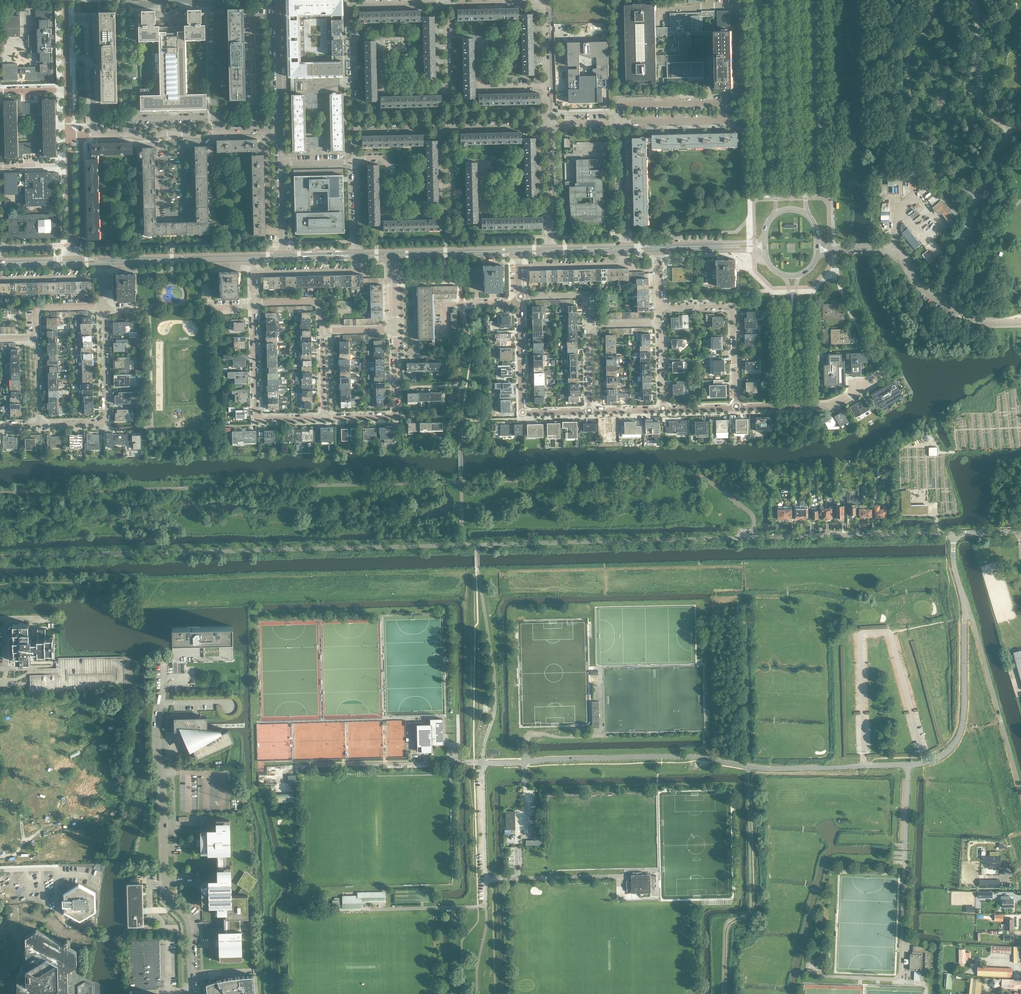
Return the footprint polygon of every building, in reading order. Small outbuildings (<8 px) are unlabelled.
[(341,0),(288,0),(289,15),(341,14),(341,0)] [(671,32),(671,27),(654,28),(654,4),(626,5),(627,81),(656,80),(655,66),(655,63),(659,63),(659,64),(663,64),(663,63),(671,63),(672,78),(683,78),(704,77),(708,77),(707,64),(711,64),(711,62),(716,62),(717,88),(720,88),(720,89),(726,89),(726,88),(732,88),(730,31),(728,31),(728,30),(722,30),(722,26),(730,26),(730,15),(730,10),(717,11),(717,13),(715,13),(715,31),(702,31),(702,32),(671,32)] [(518,19),(518,8),(511,8),(511,7),(509,7),(509,8),(502,8),(503,19),(518,19)] [(472,20),(472,9),(466,9),(466,8),(463,8),(464,9),(457,10),(457,20),(472,20)] [(488,20),(487,9),(481,9),(481,8),(479,8),(479,9),(472,9),(472,20),(488,20)] [(503,19),(502,8),(496,9),(496,8),(494,8),(494,9),(487,9),(488,20),(503,19)] [(246,59),(246,48),(245,49),(244,11),(243,11),(243,9),(236,9),(236,11),(234,11),(234,9),(227,9),(228,9),(228,11),(227,11),(228,49),(225,49),(226,60),(228,60),(229,98),(230,98),(230,99),(230,100),(237,100),(237,99),(238,99),(239,100),(246,99),(245,99),(245,98),(246,98),(245,81),(245,59),(246,59)] [(52,79),(52,52),(52,48),(54,47),(54,48),(54,33),(53,33),(52,33),(52,28),(51,28),(51,10),(36,11),(36,29),(31,29),(31,35),(28,35),(29,39),(27,39),(26,40),(26,42),(27,43),(29,43),(29,47),(31,47),(31,53),(37,53),(37,67),(18,67),(18,63),(3,64),(3,80),(18,80),(18,73),(26,73),(26,80),(52,79)] [(186,94),(185,52),(185,40),(189,40),(189,39),(191,38),(191,40),(196,40),(196,38),(201,38),(201,40),(205,40),(205,25),(204,25),(203,21),(201,21),(201,10),(187,10),(188,23),(191,23),(191,25),(184,25),(184,26),(159,27),(159,26),(152,26),(152,24),(156,24),(155,11),(141,11),(142,22),(140,22),(140,27),(139,27),(139,41),(143,41),(143,40),(148,40),(148,41),(153,41),(153,39),(155,39),(155,41),(159,41),(159,52),(154,52),(154,63),(160,63),(160,95),(151,95),(151,88),(140,89),(141,101),(140,102),(139,102),(139,103),(140,104),(141,104),(141,111),(141,110),(146,110),(147,110),(151,110),(152,110),(156,110),(157,110),(161,110),(162,110),(166,110),(167,110),(171,110),(172,110),(176,109),(176,110),(176,109),(181,109),(181,110),(181,109),(186,109),(191,109),(192,109),(191,109),(196,109),(197,109),(201,109),(202,109),(206,109),(207,109),(207,103),(207,102),(208,102),(208,101),(207,100),(206,100),(206,94),(186,94)] [(389,22),(389,11),(383,11),(383,10),(381,10),(381,11),(374,12),(374,22),(389,22)] [(405,22),(404,11),(398,11),(398,10),(396,10),(396,11),(389,11),(389,22),(405,22)] [(420,17),(420,10),(413,11),(413,10),(411,10),(411,11),(404,11),(405,22),(423,21),(423,17),(420,17)] [(374,22),(374,12),(368,12),(368,11),(365,11),(365,12),(359,12),(359,23),(374,22)] [(117,102),(115,12),(108,12),(108,14),(106,14),(106,12),(99,12),(100,56),(99,56),(99,59),(99,64),(101,64),(102,103),(109,103),(109,101),(110,101),(110,103),(117,102)] [(702,32),(702,31),(702,15),(702,12),(694,13),(694,15),(682,15),(682,13),(670,13),(671,27),(671,32),(702,32)] [(533,23),(533,21),(532,21),(532,14),(521,14),(521,30),(532,29),(532,23),(533,23)] [(21,37),(20,16),(2,16),(2,37),(21,37)] [(435,25),(435,23),(434,23),(434,16),(423,17),(423,21),(423,32),(434,32),(434,25),(435,25)] [(341,40),(341,35),(342,35),(342,19),(331,20),(332,56),(343,56),(342,40),(341,40)] [(301,57),(300,21),(289,21),(289,37),(290,37),(290,41),(289,41),(290,57),(301,57)] [(534,38),(534,36),(533,36),(532,29),(521,30),(522,45),(533,44),(533,38),(534,38)] [(435,40),(435,38),(434,38),(434,32),(423,32),(424,47),(435,47),(435,40)] [(475,47),(475,45),(474,45),(473,38),(463,38),(463,54),(474,53),(474,47),(475,47)] [(377,49),(377,47),(376,47),(375,40),(365,41),(365,56),(376,56),(376,49),(377,49)] [(569,69),(569,103),(603,102),(602,88),(599,88),(599,86),(604,86),(605,86),(605,87),(606,87),(606,86),(607,86),(607,85),(609,79),(608,41),(568,42),(568,66),(577,66),(577,69),(569,69)] [(534,53),(534,51),(533,51),(533,44),(522,45),(522,60),(533,59),(533,53),(534,53)] [(436,55),(436,53),(435,53),(435,47),(424,47),(424,62),(435,62),(435,55),(436,55)] [(475,62),(475,60),(474,60),(474,53),(463,54),(463,69),(474,68),(474,62),(475,62)] [(377,64),(377,62),(376,62),(376,56),(365,56),(365,71),(376,71),(376,64),(377,64)] [(534,68),(534,66),(533,66),(533,59),(522,60),(523,75),(533,75),(533,68),(534,68)] [(338,75),(343,75),(343,61),(320,62),(320,68),(325,68),(326,92),(338,92),(338,75)] [(320,68),(320,62),(290,62),(290,76),(295,76),(296,95),(297,95),(297,93),(326,92),(325,68),(320,68)] [(436,70),(436,68),(435,68),(435,62),(424,62),(424,77),(435,77),(435,70),(436,70)] [(475,77),(475,75),(474,75),(474,68),(463,69),(464,84),(475,84),(474,77),(475,77)] [(377,79),(377,77),(376,77),(376,71),(365,71),(366,86),(377,86),(376,80),(377,79)] [(476,92),(476,90),(475,90),(475,84),(464,84),(464,99),(475,99),(475,94),(475,92),(476,92)] [(378,95),(378,92),(377,92),(377,86),(366,86),(366,101),(377,101),(377,97),(377,95),(378,95)] [(345,92),(345,90),(339,91),(339,92),(338,92),(326,92),(297,93),(297,95),(296,95),(293,95),(293,93),(290,93),(291,109),(293,109),(304,109),(331,108),(342,108),(344,108),(344,92),(345,92)] [(524,104),(523,93),(517,93),(517,92),(515,92),(515,93),(508,93),(509,104),(524,104)] [(539,104),(539,93),(532,93),(532,92),(530,92),(530,93),(523,93),(524,104),(539,104)] [(494,105),(493,94),(487,94),(487,93),(485,93),(485,94),(478,94),(478,99),(478,105),(494,105)] [(509,104),(508,93),(502,94),(502,93),(500,93),(500,94),(493,94),(494,105),(509,104)] [(441,106),(441,97),(441,95),(434,95),(434,94),(432,94),(432,95),(426,95),(426,106),(441,106)] [(396,107),(395,96),(389,96),(389,95),(387,95),(387,96),(380,97),(380,101),(380,107),(396,107)] [(411,107),(410,96),(404,96),(404,95),(402,95),(402,96),(395,96),(396,107),(411,107)] [(426,106),(426,95),(419,96),(419,95),(417,95),(417,96),(410,96),(411,107),(426,106)] [(51,157),(51,156),(56,156),(56,157),(58,157),(58,142),(55,142),(55,136),(57,136),(57,130),(55,130),(55,113),(57,113),(56,98),(38,98),(39,103),(21,103),(21,98),(3,99),(3,114),(6,114),(6,131),(4,131),(4,138),(6,138),(6,143),(4,143),(5,158),(7,158),(7,157),(10,157),(10,158),(23,158),(22,153),(40,153),(40,158),(51,157)] [(345,152),(345,136),(343,136),(342,131),(345,131),(344,124),(342,124),(342,108),(331,108),(332,136),(329,136),(329,138),(325,138),(325,136),(312,137),(312,138),(307,138),(307,137),(304,137),(304,109),(293,109),(293,125),(291,125),(291,132),(293,132),(294,136),(294,137),(291,137),(292,153),(310,152),(310,148),(327,147),(327,152),(338,152),(338,150),(343,150),(343,152),(345,152)] [(521,143),(521,132),(514,132),(514,131),(512,131),(512,132),(505,132),(506,143),(521,143)] [(475,144),(475,133),(469,133),(469,132),(466,132),(466,133),(460,133),(460,144),(475,144)] [(491,144),(490,133),(484,133),(484,132),(482,132),(482,133),(475,133),(475,144),(491,144)] [(506,143),(505,132),(499,133),(499,132),(497,132),(497,133),(490,133),(491,144),(506,143)] [(423,141),(423,134),(416,134),(416,133),(414,134),(414,135),(407,135),(408,146),(426,145),(426,140),(423,141)] [(716,147),(716,133),(695,134),(695,148),(716,147)] [(739,141),(739,139),(738,139),(738,133),(716,133),(716,147),(738,147),(738,141),(739,141)] [(392,146),(392,135),(386,135),(386,134),(383,134),(384,135),(377,135),(377,146),(392,146)] [(408,146),(407,135),(401,135),(401,134),(399,134),(399,135),(392,135),(392,146),(408,146)] [(674,148),(674,134),(652,135),(652,137),(644,138),(644,137),(641,137),(641,138),(633,138),(633,161),(647,161),(647,142),(652,142),(653,149),(674,148)] [(695,148),(695,134),(674,134),(674,148),(695,148)] [(377,146),(377,135),(371,136),(371,135),(368,135),(368,136),(362,136),(362,147),(377,146)] [(536,147),(536,144),(535,145),(535,138),(524,138),(524,153),(535,153),(535,147),(536,147)] [(258,155),(257,139),(237,140),(237,152),(251,151),(252,155),(258,155)] [(237,152),(237,140),(217,140),(217,152),(237,152)] [(438,149),(438,147),(437,147),(437,140),(426,140),(426,145),(426,148),(426,156),(437,156),(437,149),(438,149)] [(133,154),(133,148),(132,142),(112,143),(112,155),(133,154)] [(112,155),(112,143),(92,143),(92,159),(98,159),(98,155),(112,155)] [(207,162),(207,157),(213,157),(213,146),(195,146),(195,162),(193,162),(193,163),(193,164),(193,165),(194,165),(195,166),(195,178),(208,177),(208,173),(207,173),(206,171),(208,171),(207,165),(206,165),(206,162),(207,162)] [(155,163),(155,147),(137,148),(137,159),(143,159),(143,164),(144,164),(144,166),(143,166),(143,172),(144,172),(144,175),(143,175),(143,179),(155,179),(155,167),(156,167),(156,166),(157,166),(157,165),(157,164),(157,163),(155,163)] [(537,162),(536,160),(535,160),(535,153),(524,153),(525,169),(536,168),(536,162),(537,162)] [(264,154),(258,155),(252,155),(252,175),(264,175),(264,154)] [(438,164),(438,162),(437,162),(437,156),(426,156),(427,171),(438,171),(437,164),(438,164)] [(99,179),(98,159),(92,159),(86,159),(87,179),(99,179)] [(576,183),(565,183),(565,187),(569,187),(569,191),(569,199),(570,211),(571,217),(572,223),(575,223),(578,223),(582,223),(586,223),(589,223),(594,223),(598,223),(601,222),(602,218),(602,214),(602,210),(602,206),(603,202),(603,198),(603,195),(602,190),(602,186),(602,182),(602,176),(601,173),(601,169),(601,165),(600,160),(597,159),(594,159),(590,159),(587,159),(584,159),(582,159),(579,159),(576,160),(576,183)] [(648,182),(647,161),(633,161),(634,183),(648,182)] [(478,171),(478,169),(477,169),(476,162),(466,162),(466,178),(477,177),(477,171),(478,171)] [(380,173),(380,171),(379,171),(378,164),(368,165),(368,180),(379,180),(379,173),(380,173)] [(537,177),(537,175),(536,175),(536,168),(525,169),(525,184),(536,183),(536,177),(537,177)] [(21,194),(21,186),(25,186),(25,206),(52,205),(52,188),(54,188),(54,181),(58,181),(58,173),(54,173),(54,174),(51,174),(51,171),(4,172),(5,194),(21,194)] [(439,179),(439,177),(438,177),(438,171),(427,171),(427,186),(438,186),(438,179),(439,179)] [(265,195),(264,182),(264,175),(252,175),(253,195),(265,195)] [(299,177),(296,177),(294,178),(295,234),(344,233),(343,176),(340,176),(338,177),(335,177),(332,177),(329,177),(326,177),(323,177),(320,177),(317,177),(314,177),(311,177),(308,177),(305,177),(302,177),(299,177)] [(207,194),(207,192),(208,191),(208,177),(195,178),(196,191),(193,192),(193,193),(194,193),(194,194),(195,194),(195,195),(196,195),(196,207),(208,206),(208,202),(207,202),(207,200),(208,200),(208,194),(207,194)] [(478,186),(478,184),(477,184),(477,177),(466,178),(466,193),(477,192),(477,186),(478,186)] [(99,199),(99,179),(87,179),(87,199),(99,199)] [(158,193),(158,192),(156,192),(155,179),(143,179),(143,193),(144,193),(145,195),(143,196),(144,201),(145,201),(145,204),(144,204),(144,208),(156,208),(156,196),(157,196),(157,195),(158,195),(158,194),(158,193)] [(380,188),(380,186),(379,186),(379,180),(368,180),(368,195),(379,195),(379,188),(380,188)] [(648,204),(648,191),(648,182),(634,183),(634,204),(648,204)] [(537,192),(537,190),(536,190),(536,183),(525,184),(526,199),(536,199),(536,192),(537,192)] [(439,194),(439,192),(438,192),(438,186),(427,186),(427,201),(438,201),(438,194),(439,194)] [(478,201),(478,199),(477,199),(477,192),(466,193),(467,208),(478,207),(477,201),(478,201)] [(265,215),(265,195),(253,195),(253,215),(265,215)] [(380,203),(380,201),(379,201),(379,195),(368,195),(369,210),(380,210),(379,203),(380,203)] [(100,219),(99,199),(87,199),(88,219),(100,219)] [(954,218),(941,201),(934,207),(939,214),(941,212),(949,222),(954,218)] [(649,225),(648,204),(634,204),(635,224),(635,225),(641,225),(641,226),(644,226),(644,225),(649,225)] [(179,221),(178,220),(177,220),(176,220),(176,222),(171,222),(159,223),(159,221),(156,221),(156,208),(144,208),(144,212),(145,212),(145,215),(144,215),(144,220),(145,220),(145,223),(144,223),(144,235),(152,235),(152,234),(154,234),(154,235),(171,235),(209,234),(209,221),(208,221),(208,219),(209,219),(209,213),(208,213),(207,211),(209,211),(208,206),(196,207),(197,220),(194,221),(194,222),(179,222),(179,221)] [(479,216),(479,214),(478,214),(478,207),(467,208),(467,223),(478,223),(478,218),(478,216),(479,216)] [(381,219),(381,216),(380,216),(380,210),(369,210),(369,225),(380,225),(380,221),(380,219),(381,219)] [(889,222),(889,213),(881,213),(881,222),(889,222)] [(57,218),(57,214),(9,215),(9,239),(57,238),(57,218)] [(266,235),(265,215),(253,215),(254,235),(266,235)] [(512,228),(511,217),(505,217),(505,216),(503,216),(503,217),(496,218),(497,229),(512,228)] [(527,228),(527,217),(520,217),(520,216),(518,216),(518,217),(511,217),(512,228),(527,228)] [(542,227),(542,217),(535,217),(535,216),(533,216),(533,217),(527,217),(527,228),(542,227)] [(497,229),(496,218),(490,218),(490,217),(488,217),(488,218),(481,218),(481,223),(481,229),(497,229)] [(429,230),(428,219),(422,219),(422,218),(420,219),(420,220),(413,220),(414,231),(429,230)] [(444,230),(444,219),(437,219),(437,218),(435,218),(435,219),(428,219),(429,230),(444,230)] [(100,239),(100,219),(88,219),(88,239),(100,239)] [(399,231),(398,220),(392,220),(392,219),(390,219),(390,220),(383,220),(383,225),(383,231),(399,231)] [(414,231),(413,220),(407,220),(407,219),(405,219),(405,220),(398,220),(399,231),(414,231)] [(921,244),(908,228),(901,233),(915,250),(921,244)] [(736,286),(735,259),(728,260),(724,260),(717,260),(718,264),(717,264),(717,269),(718,269),(718,287),(736,286)] [(502,292),(502,269),(503,269),(503,265),(495,265),(495,266),(491,266),(491,265),(483,265),(483,270),(484,270),(484,292),(502,292)] [(693,281),(693,269),(672,270),(673,282),(689,281),(693,281)] [(239,287),(238,276),(239,276),(239,271),(231,272),(227,272),(219,272),(219,276),(220,276),(221,299),(239,298),(239,292),(239,290),(240,289),(240,287),(239,287)] [(136,301),(135,274),(128,274),(128,275),(124,275),(124,274),(117,274),(118,301),(136,301)] [(435,339),(434,299),(433,286),(418,287),(418,291),(415,292),(415,304),(417,306),(419,306),(419,315),(416,316),(416,328),(416,330),(419,330),(420,340),(435,339)] [(441,299),(441,286),(433,286),(434,299),(441,299)] [(457,294),(457,286),(449,286),(449,299),(457,299),(456,294),(457,294)] [(837,314),(837,309),(835,309),(835,304),(823,304),(823,319),(839,319),(839,314),(837,314)] [(756,326),(756,315),(759,315),(759,311),(748,312),(748,315),(750,315),(750,318),(745,318),(745,326),(752,326),(752,325),(756,325),(756,326)] [(511,324),(510,315),(507,316),(507,313),(497,313),(497,316),(499,316),(500,324),(511,324)] [(689,324),(688,314),(682,315),(682,316),(679,316),(679,317),(671,317),(672,328),(683,328),(683,324),(689,324)] [(724,327),(724,316),(714,316),(714,314),(706,314),(706,321),(710,321),(710,327),(724,327)] [(245,330),(245,322),(241,322),(240,319),(241,319),(231,319),(231,323),(234,323),(234,331),(245,330)] [(122,334),(121,325),(135,325),(135,322),(113,322),(113,334),(119,334),(120,334),(122,334)] [(849,344),(849,333),(843,333),(843,329),(832,329),(832,344),(849,344)] [(511,341),(511,336),(512,336),(512,334),(511,334),(511,333),(507,333),(507,330),(497,330),(497,334),(501,334),(501,341),(505,341),(510,342),(510,341),(511,341)] [(756,347),(756,338),(759,338),(759,334),(749,334),(749,337),(745,338),(746,348),(756,347)] [(722,348),(721,341),(726,341),(726,335),(715,335),(715,338),(713,338),(713,340),(711,340),(711,348),(722,348)] [(683,346),(683,339),(685,339),(685,336),(676,336),(676,339),(672,339),(672,349),(677,349),(677,346),(683,346)] [(245,348),(245,340),(240,340),(240,337),(231,337),(231,340),(234,340),(234,348),(236,348),(236,349),(237,349),(237,348),(245,348)] [(125,351),(125,343),(128,343),(128,339),(117,340),(117,343),(114,343),(114,351),(125,351)] [(511,359),(511,351),(507,351),(507,348),(497,348),(497,351),(500,351),(500,359),(511,359)] [(867,353),(851,353),(847,353),(847,359),(851,359),(852,375),(861,374),(860,361),(867,361),(867,353)] [(245,365),(245,357),(241,357),(241,354),(224,354),(224,358),(231,358),(231,359),(232,359),(232,358),(234,358),(234,366),(237,366),(238,366),(245,365)] [(825,373),(825,377),(825,385),(826,385),(826,387),(831,387),(830,384),(839,384),(839,367),(842,367),(842,366),(842,365),(842,354),(827,355),(827,365),(825,365),(825,373)] [(757,366),(757,362),(761,362),(761,356),(749,357),(749,362),(746,362),(746,370),(757,370),(757,367),(758,367),(758,366),(757,366)] [(129,364),(129,360),(128,360),(128,357),(118,357),(118,360),(116,360),(116,357),(114,357),(114,372),(115,372),(115,369),(121,368),(121,369),(123,369),(123,368),(126,368),(129,368),(129,364)] [(725,371),(725,360),(721,360),(721,357),(711,357),(711,361),(714,361),(714,371),(725,371)] [(684,372),(684,361),(686,361),(685,358),(675,358),(675,361),(673,361),(673,372),(684,372)] [(429,371),(429,362),(418,363),(418,371),(429,371)] [(441,370),(441,362),(429,362),(429,371),(441,370)] [(418,371),(418,363),(407,363),(407,371),(418,371)] [(512,377),(512,368),(508,368),(508,365),(498,365),(498,369),(501,369),(501,377),(512,377)] [(246,383),(246,374),(244,375),(243,375),(242,372),(243,372),(232,372),(232,374),(230,374),(230,378),(233,378),(233,376),(235,376),(235,383),(246,383)] [(126,381),(126,378),(135,378),(135,374),(119,375),(119,378),(115,378),(115,386),(124,386),(124,381),(126,381)] [(758,392),(758,382),(760,382),(760,379),(751,379),(751,382),(746,382),(747,393),(758,392)] [(684,388),(689,388),(688,380),(677,381),(677,384),(673,384),(673,394),(676,394),(676,395),(677,395),(681,395),(681,394),(684,394),(684,388)] [(727,397),(726,385),(723,385),(723,380),(714,380),(714,383),(715,383),(715,385),(710,385),(710,397),(727,397)] [(904,396),(894,381),(874,393),(877,399),(875,401),(879,408),(881,406),(883,409),(889,405),(887,403),(900,395),(901,398),(904,396)] [(511,383),(509,383),(495,383),(495,388),(500,388),(500,393),(500,398),(509,398),(509,394),(512,394),(511,386),(511,383)] [(247,401),(246,393),(242,393),(242,390),(232,390),(233,401),(239,401),(239,402),(240,402),(240,401),(247,401)] [(130,399),(130,395),(129,395),(129,392),(120,392),(120,395),(115,395),(115,404),(126,403),(126,400),(130,399)] [(419,401),(419,392),(407,393),(407,401),(419,401)] [(430,401),(430,392),(419,392),(419,401),(430,401)] [(442,400),(441,392),(430,392),(430,401),(442,400)] [(870,409),(864,398),(861,400),(862,401),(850,407),(856,418),(870,409)] [(513,411),(513,404),(509,404),(509,405),(508,405),(508,403),(507,403),(506,400),(498,400),(498,405),(498,410),(502,410),(502,412),(513,411)] [(247,413),(247,411),(247,410),(242,410),(241,406),(233,407),(233,412),(236,411),(236,418),(247,418),(247,413)] [(127,421),(126,413),(128,413),(128,409),(117,410),(117,413),(115,413),(116,421),(127,421)] [(849,422),(843,411),(834,417),(827,417),(825,422),(828,427),(834,427),(835,425),(840,425),(841,426),(849,422)] [(772,417),(766,417),(766,419),(761,419),(761,417),(756,417),(756,431),(772,431),(772,417)] [(730,428),(730,424),(730,423),(728,423),(728,419),(720,419),(720,418),(716,418),(717,435),(728,434),(728,428),(730,428)] [(618,433),(618,425),(616,425),(616,424),(616,420),(612,421),(612,422),(608,422),(607,419),(601,419),(601,424),(604,424),(605,434),(608,434),(608,433),(612,433),(612,434),(616,434),(616,433),(618,433)] [(660,434),(660,426),(658,426),(658,421),(652,421),(652,419),(646,419),(646,421),(645,421),(645,427),(646,427),(646,434),(660,434)] [(748,434),(748,419),(736,419),(736,434),(748,434)] [(641,433),(641,426),(643,426),(643,421),(641,421),(641,420),(635,420),(636,422),(624,422),(624,427),(622,427),(622,434),(624,434),(641,433)] [(687,428),(687,420),(681,420),(681,424),(678,424),(678,421),(669,421),(669,427),(669,433),(676,433),(678,433),(678,434),(688,434),(688,428),(687,428)] [(420,431),(419,422),(408,423),(408,426),(407,426),(407,431),(408,431),(408,434),(413,434),(413,431),(420,431)] [(431,431),(431,422),(419,422),(420,431),(431,431)] [(442,430),(442,422),(431,422),(431,431),(442,430)] [(560,436),(560,424),(555,424),(555,422),(551,422),(551,425),(550,425),(550,437),(554,437),(554,436),(560,436)] [(708,434),(708,422),(696,422),(696,428),(694,428),(694,435),(697,435),(697,434),(708,434)] [(578,436),(578,423),(568,423),(568,436),(578,436)] [(597,431),(597,423),(589,423),(583,423),(583,425),(583,431),(584,431),(587,431),(593,431),(597,431)] [(522,434),(522,424),(500,425),(501,435),(522,434)] [(543,436),(543,424),(527,424),(527,435),(536,435),(536,436),(543,436)] [(327,427),(318,428),(318,441),(321,441),(321,443),(334,443),(334,427),(327,427)] [(355,440),(355,428),(347,428),(347,429),(345,429),(345,427),(341,427),(341,432),(341,435),(341,437),(341,439),(341,441),(345,441),(347,441),(347,439),(351,439),(351,440),(355,440)] [(392,440),(392,433),(393,433),(393,427),(384,428),(384,440),(392,440)] [(293,442),(293,434),(293,428),(290,428),(290,430),(283,430),(283,443),(289,442),(289,443),(290,443),(290,442),(293,442)] [(376,440),(376,428),(363,428),(364,440),(371,440),(371,441),(376,440)] [(275,442),(275,431),(275,430),(270,430),(270,431),(268,431),(268,429),(264,429),(265,443),(275,443),(275,442)] [(315,437),(315,432),(313,432),(313,429),(309,429),(309,431),(304,431),(304,429),(301,429),(301,432),(301,434),(298,434),(298,440),(301,440),(301,442),(313,441),(313,437),(315,437)] [(256,443),(256,431),(232,431),(232,443),(238,443),(238,440),(245,440),(245,443),(256,443)] [(99,449),(99,435),(90,435),(90,433),(87,433),(87,443),(85,443),(85,449),(87,449),(99,449)] [(131,445),(131,438),(128,438),(128,435),(121,435),(121,434),(115,434),(115,435),(113,435),(113,433),(107,433),(107,439),(112,439),(112,441),(107,442),(107,447),(116,447),(115,443),(125,443),(125,445),(131,445)] [(39,443),(39,442),(38,442),(38,440),(39,440),(39,434),(35,435),(31,435),(31,436),(31,437),(25,437),(25,445),(26,445),(26,448),(29,448),(29,449),(31,449),(31,451),(36,451),(36,449),(39,448),(40,448),(42,448),(42,443),(40,443),(39,443)] [(69,434),(70,447),(83,446),(82,434),(69,434)] [(17,448),(17,438),(14,438),(14,436),(8,437),(8,439),(7,439),(6,435),(3,435),(3,440),(3,448),(13,448),(13,449),(17,448)] [(61,447),(61,436),(52,436),(52,437),(50,437),(50,436),(50,435),(47,435),(47,441),(47,442),(47,448),(50,448),(50,446),(57,446),(58,447),(61,447)] [(141,435),(132,435),(133,442),(134,442),(134,449),(141,449),(141,435)] [(929,448),(929,456),(937,456),(937,448),(929,448)] [(928,514),(928,505),(927,505),(927,507),(921,507),(921,508),(918,508),(910,508),(910,492),(902,492),(902,514),(928,514)] [(857,508),(857,507),(857,505),(859,505),(859,504),(858,500),(858,498),(853,498),(853,502),(852,502),(852,505),(849,505),(850,508),(851,508),(851,515),(852,515),(852,516),(853,517),(854,517),(855,516),(855,515),(856,515),(856,508),(857,508)] [(844,518),(844,504),(843,504),(843,506),(840,506),(840,505),(837,505),(837,500),(834,500),(834,503),(835,507),(837,507),(837,516),(838,516),(838,518),(844,518)] [(866,518),(866,509),(859,509),(857,509),(857,514),(860,513),(860,518),(866,518)] [(13,644),(14,646),(14,647),(15,647),(15,654),(16,654),(16,661),(15,661),(15,662),(21,662),(21,663),(24,663),(24,662),(31,661),(30,654),(31,654),(31,653),(31,650),(32,650),(38,650),(38,657),(39,657),(46,657),(46,652),(53,652),(54,652),(54,646),(55,646),(55,642),(54,642),(54,643),(53,643),(53,636),(46,637),(46,629),(45,629),(38,629),(38,634),(33,635),(33,634),(32,634),(32,631),(23,631),(23,624),(28,624),(29,624),(29,623),(23,623),(23,622),(20,622),(20,623),(13,624),(14,624),(14,631),(13,631),(13,632),(14,632),(15,639),(9,639),(10,639),(11,641),(11,642),(11,643),(11,644),(12,644),(13,644)] [(232,626),(179,627),(172,627),(172,643),(173,662),(177,662),(177,663),(233,661),(233,641),(232,626)] [(207,717),(179,718),(174,718),(174,731),(189,731),(195,745),(191,746),(197,759),(234,742),(228,730),(225,731),(224,730),(207,730),(207,717)] [(418,727),(418,747),(418,750),(419,750),(419,751),(430,750),(430,749),(431,749),(431,745),(430,745),(430,744),(431,743),(432,743),(432,744),(443,744),(443,743),(443,720),(442,720),(442,719),(431,719),(431,720),(430,720),(430,724),(431,724),(431,725),(430,726),(429,726),(429,725),(419,726),(419,727),(418,727)] [(288,785),(297,784),(296,774),(288,775),(288,785)] [(113,786),(121,786),(121,778),(113,778),(113,786)] [(277,803),(297,802),(297,793),(277,794),(277,803)] [(515,829),(515,821),(515,811),(506,811),(506,829),(515,829)] [(225,867),(225,858),(225,853),(230,853),(230,820),(207,820),(207,816),(200,816),(200,831),(200,839),(201,847),(201,854),(217,854),(217,867),(218,881),(201,882),(202,904),(219,904),(219,905),(217,905),(217,917),(224,917),(225,932),(219,932),(219,961),(242,961),(241,931),(241,918),(248,918),(248,895),(240,895),(245,887),(249,890),(255,880),(251,877),(245,873),(239,883),(243,886),(241,889),(237,895),(231,895),(231,867),(225,867)] [(534,839),(528,839),(528,845),(543,845),(543,831),(534,831),(534,839)] [(988,856),(988,864),(989,864),(989,869),(999,869),(999,864),(1000,864),(1000,856),(998,856),(998,852),(990,852),(990,856),(988,856)] [(651,890),(651,887),(657,887),(656,876),(651,876),(651,874),(643,874),(643,872),(633,872),(633,875),(632,875),(632,882),(626,882),(627,892),(632,891),(632,893),(640,893),(640,896),(650,896),(650,890),(651,890)] [(1000,879),(979,879),(979,887),(1000,887),(1000,879)] [(137,884),(137,883),(127,884),(128,926),(138,926),(144,926),(143,912),(144,912),(144,911),(144,910),(143,910),(143,883),(137,884)] [(65,906),(65,911),(80,919),(95,910),(94,893),(79,885),(65,894),(65,899),(66,900),(66,905),(65,906)] [(358,898),(343,898),(343,907),(358,907),(358,902),(382,901),(382,892),(358,892),(358,898)] [(1003,907),(1013,907),(1013,899),(1010,899),(1009,896),(1010,896),(1001,896),(1001,900),(1003,900),(1003,907)] [(1014,919),(1006,919),(1006,929),(1014,929),(1014,919)] [(96,982),(77,972),(77,962),(77,950),(68,946),(68,945),(70,944),(70,940),(68,939),(65,941),(65,943),(65,944),(37,929),(26,935),(26,964),(23,963),(21,965),(21,968),(24,969),(17,973),(18,993),(96,993),(96,982)] [(929,947),(913,946),(913,954),(911,954),(911,953),(910,953),(910,970),(916,970),(922,970),(923,952),(925,952),(925,970),(931,970),(931,952),(929,952),(929,947)] [(965,949),(961,949),(959,949),(959,963),(965,963),(965,957),(970,957),(970,952),(965,953),(965,949)] [(1012,968),(978,967),(977,975),(1012,977),(1012,968)] [(254,975),(237,977),(233,977),(229,978),(226,978),(221,979),(217,980),(211,982),(206,984),(207,993),(228,993),(228,992),(241,990),(241,993),(255,993),(254,975)] [(1002,979),(1002,981),(999,981),(993,979),(990,983),(994,988),(999,986),(1002,986),(1002,988),(1020,989),(1020,980),(1002,979)]
